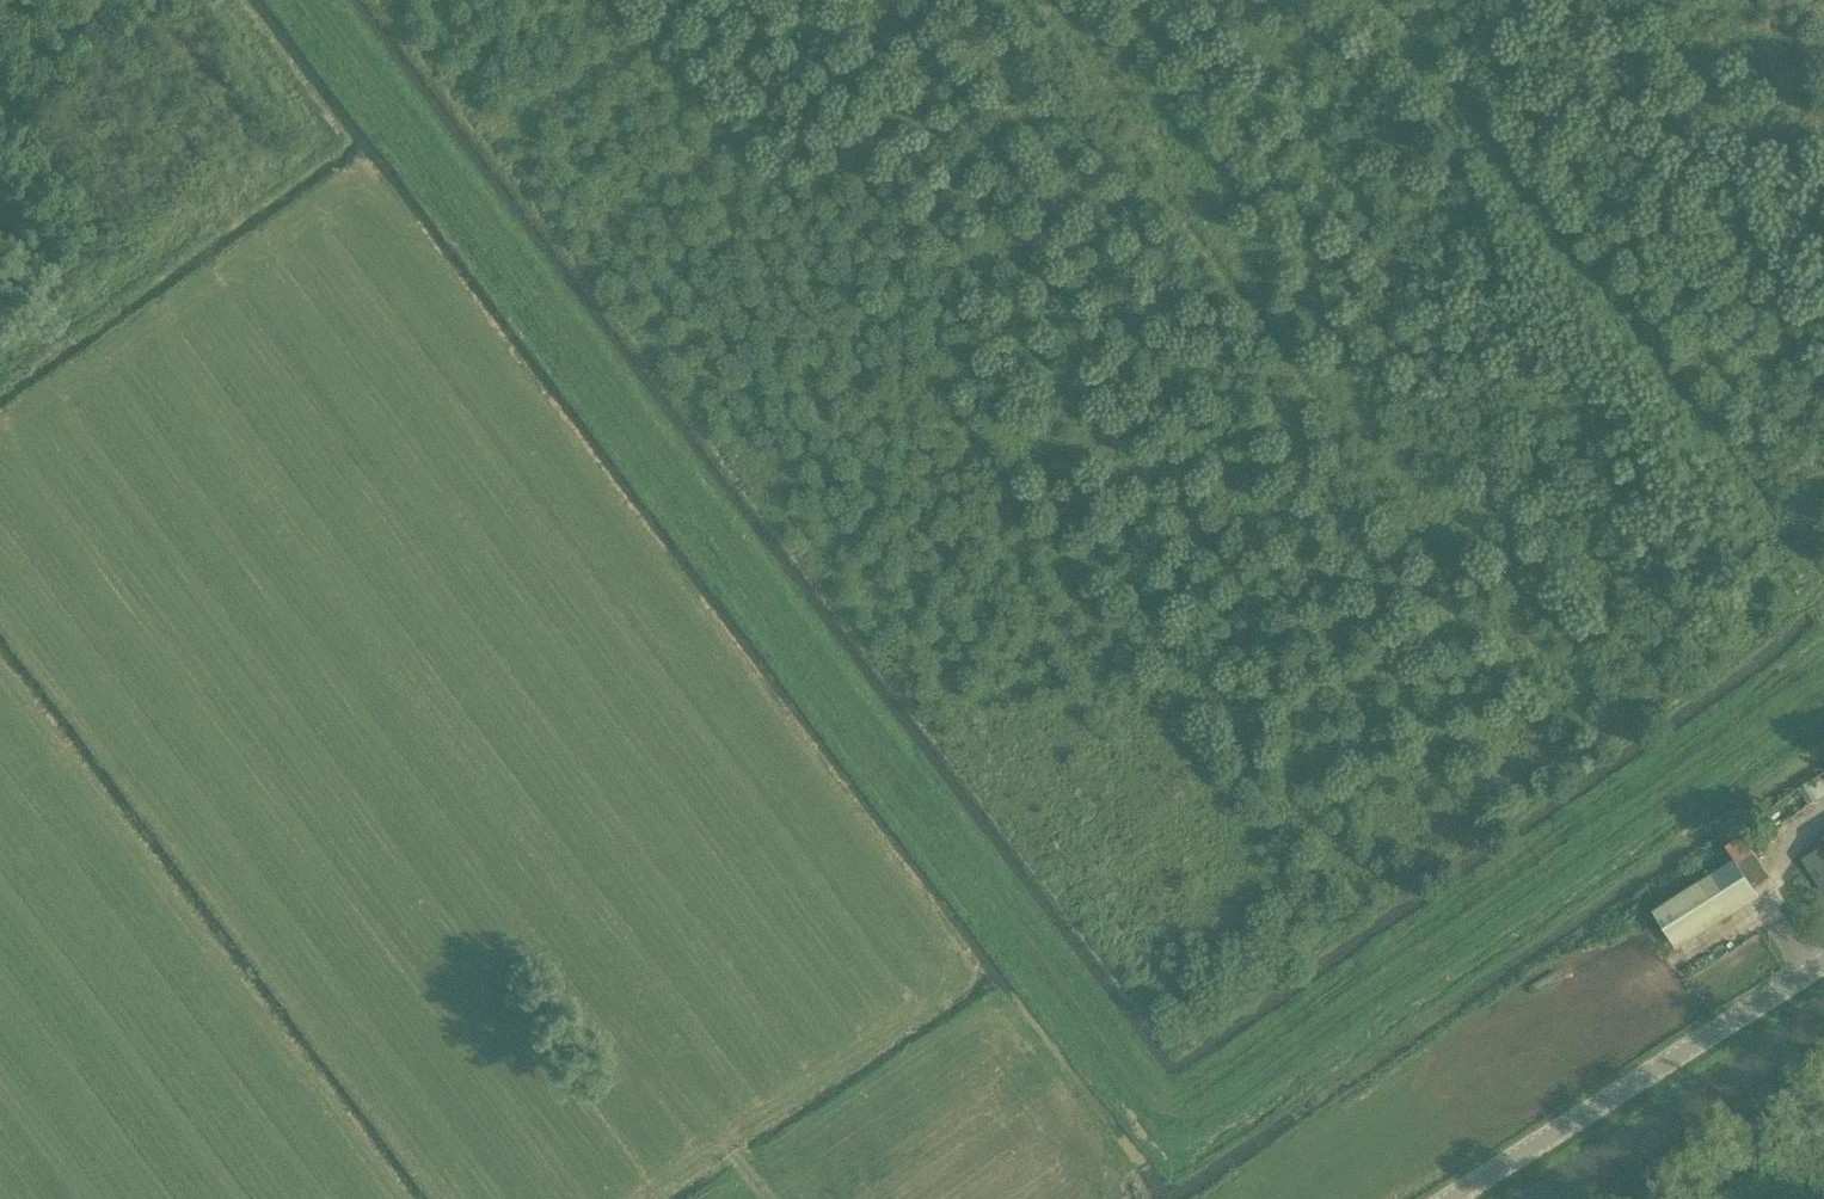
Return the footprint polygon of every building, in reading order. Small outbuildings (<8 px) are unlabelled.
[(1755,819),(1766,835),(1823,795),(1823,781),(1819,774),(1755,819)] [(1800,857),(1821,889),(1823,887),(1823,842),(1800,857)] [(1736,855),(1652,907),(1677,947),(1760,894),(1736,855)]
